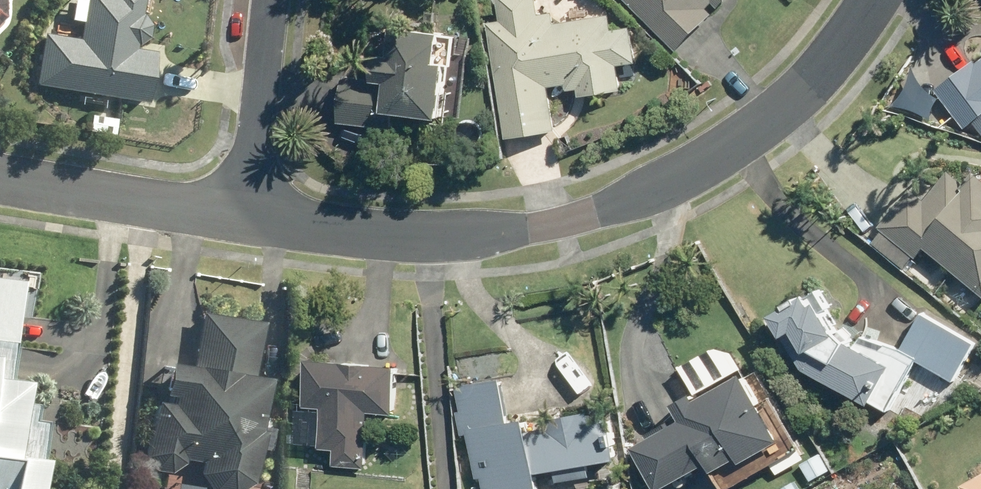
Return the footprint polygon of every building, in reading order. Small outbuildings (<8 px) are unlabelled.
[(145,22),(138,12),(136,12),(138,0),(80,0),(74,37),(39,32),(31,82),(141,100),(149,50),(131,46),(132,43),(134,43),(143,37),(145,22)] [(485,15),(495,13),(492,0),(482,0),(485,15)] [(506,136),(555,128),(549,85),(567,83),(568,89),(578,87),(580,94),(620,88),(616,62),(636,59),(630,25),(612,28),(610,13),(553,23),(551,11),(539,13),(537,0),(497,0),(500,20),(488,21),(506,136)] [(706,5),(711,0),(627,0),(676,48),(713,11),(706,5)] [(339,120),(392,125),(393,109),(440,114),(445,59),(438,58),(440,30),(392,26),(389,51),(373,50),(371,77),(343,74),(339,120)] [(935,88),(964,126),(980,113),(980,52),(935,88)] [(89,114),(86,130),(110,134),(113,118),(89,114)] [(880,225),(917,255),(925,246),(980,291),(980,173),(976,169),(966,182),(950,170),(926,199),(911,188),(880,225)] [(34,420),(23,419),(23,400),(5,398),(13,276),(0,275),(0,488),(30,488),(34,420)] [(809,288),(773,308),(805,364),(889,412),(912,373),(840,332),(819,295),(815,298),(809,288)] [(150,392),(160,393),(159,400),(148,399),(139,454),(151,468),(166,471),(177,462),(178,458),(195,460),(194,471),(207,488),(234,488),(246,480),(253,426),(241,425),(256,320),(197,311),(189,364),(155,359),(150,392)] [(901,350),(953,379),(974,342),(922,313),(901,350)] [(707,394),(750,370),(736,346),(693,370),(707,394)] [(318,447),(333,448),(333,464),(365,466),(369,409),(393,411),(396,363),(307,357),(304,405),(320,406),(318,447)] [(590,364),(560,363),(560,380),(589,381),(590,364)] [(701,426),(647,456),(665,488),(690,488),(725,470),(730,478),(756,463),(759,467),(797,445),(760,378),(712,404),(709,398),(691,408),(701,426)] [(612,453),(606,419),(588,422),(586,414),(550,421),(552,428),(525,433),(523,419),(506,422),(499,379),(459,386),(462,407),(459,409),(462,432),(472,431),(479,471),(485,470),(488,488),(535,488),(532,468),(556,464),(559,475),(585,471),(583,460),(612,453)] [(800,462),(810,481),(831,470),(820,451),(800,462)] [(963,482),(966,488),(965,488),(980,488),(980,473),(963,482)] [(779,487),(780,488),(799,488),(794,480),(779,487)]
